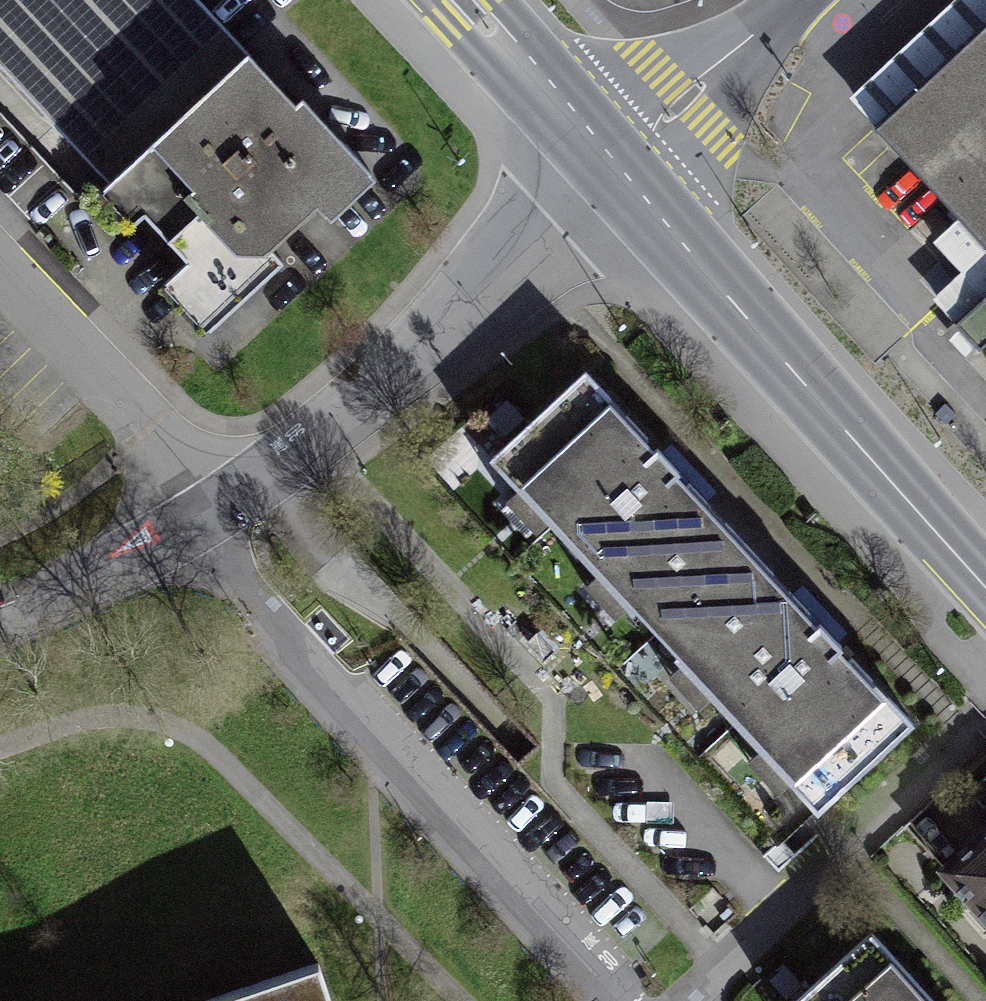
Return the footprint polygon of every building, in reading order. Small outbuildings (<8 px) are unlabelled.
[(121,206),(265,67),(200,0),(0,0),(0,82),(121,206)] [(878,128),(985,245),(985,29),(878,128)] [(387,193),(265,67),(121,206),(107,220),(140,254),(158,237),(201,281),(172,309),(218,356),(387,193)] [(969,326),(985,344),(985,311),(969,326)] [(493,476),(793,801),(890,711),(824,640),(671,474),(591,387),(493,476)] [(943,871),(985,921),(985,833),(943,871)] [(871,934),(797,1000),(931,1000),(871,934)] [(319,963),(207,1000),(332,1000),(319,963)]
